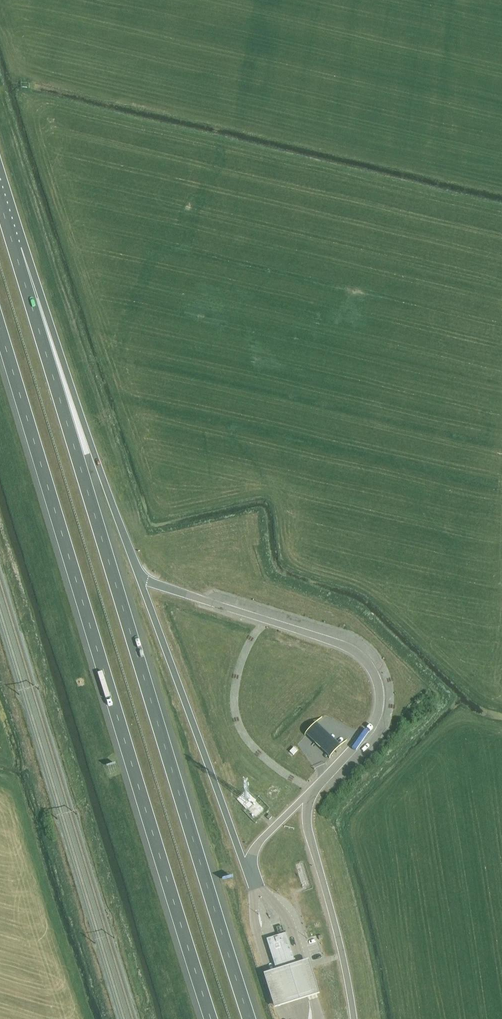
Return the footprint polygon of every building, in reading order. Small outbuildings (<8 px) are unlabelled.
[(312,622),(310,627),(337,635),(338,630),(312,622)] [(325,719),(310,735),(315,740),(327,751),(331,755),(347,739),(342,734),(330,723),(325,719)] [(277,972),(296,966),(286,934),(267,940),(277,972)] [(271,975),(266,976),(276,1007),(279,1006),(291,1002),(302,999),(313,996),(321,993),(312,961),(303,964),(296,966),(277,972),(271,975)]
